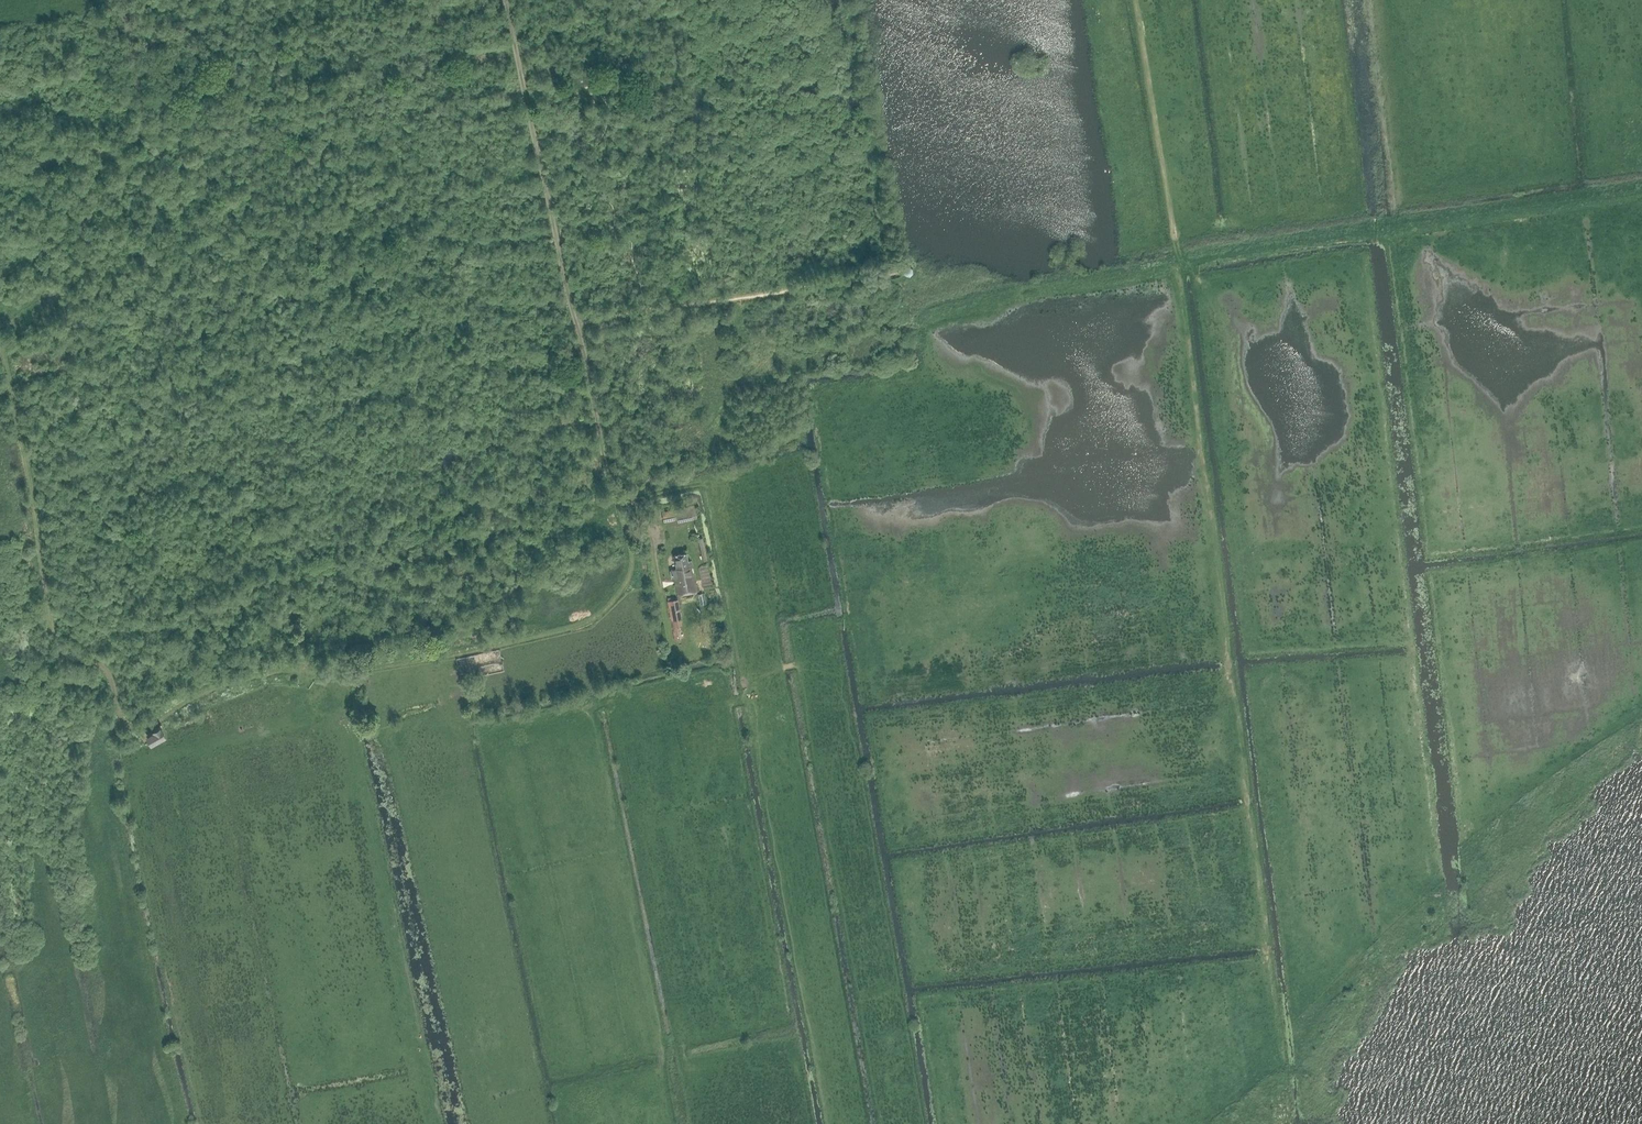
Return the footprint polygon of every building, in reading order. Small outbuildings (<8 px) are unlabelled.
[(912,269),(908,267),(902,271),(902,274),(906,276),(910,277),(913,274),(912,269)] [(692,566),(695,565),(694,560),(688,561),(687,554),(675,556),(678,569),(671,570),(673,578),(675,579),(678,594),(697,590),(692,566)] [(668,601),(673,628),(682,626),(681,620),(682,619),(678,599),(668,601)] [(144,733),(149,742),(164,733),(159,724),(144,733)]
